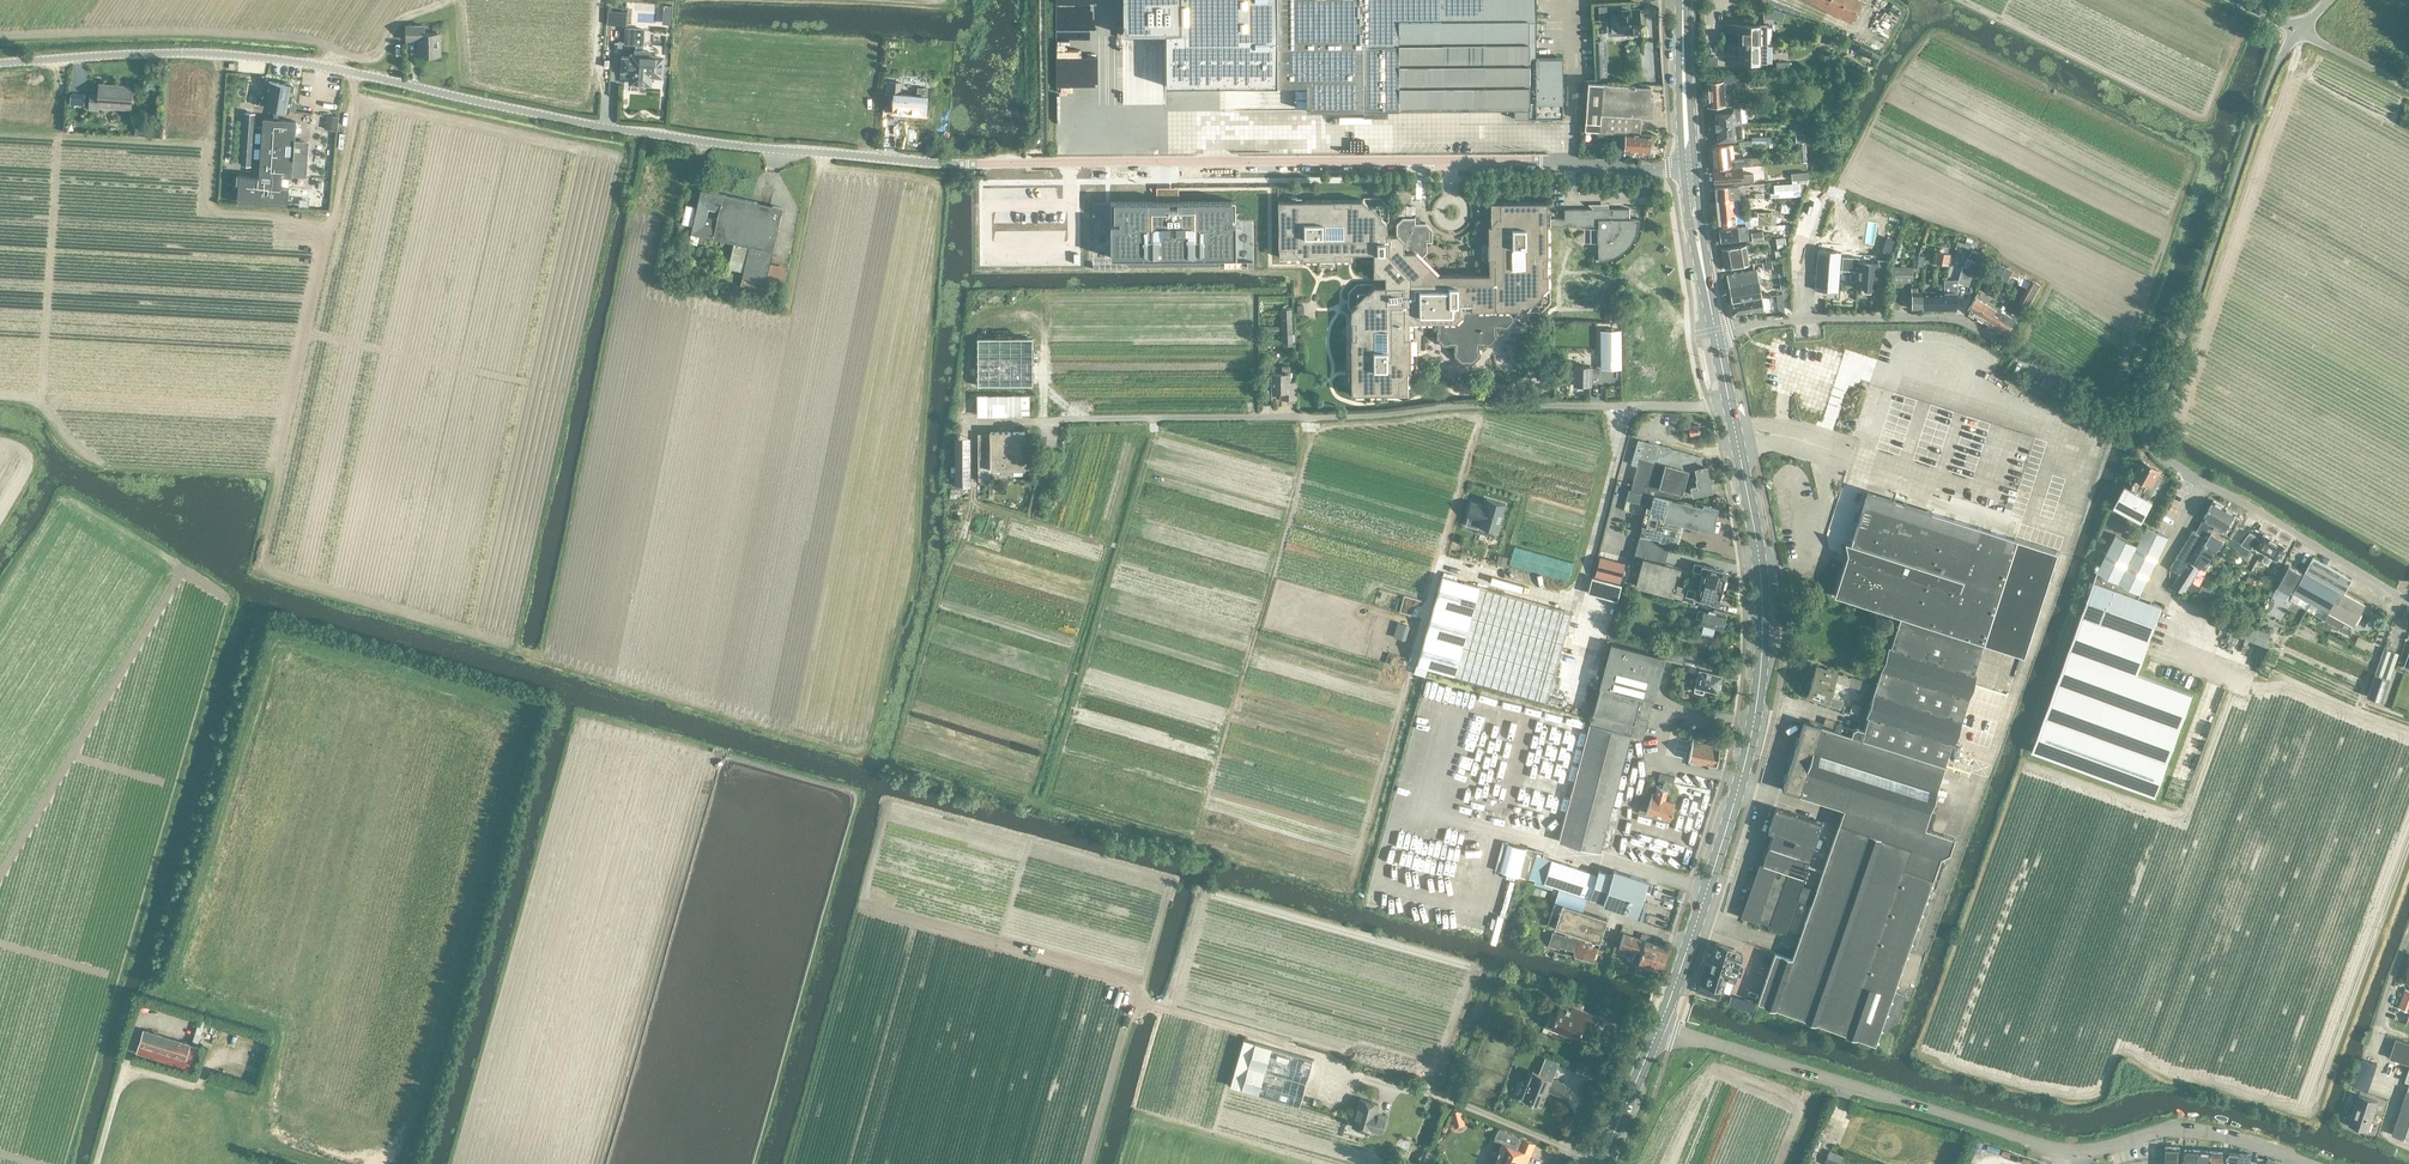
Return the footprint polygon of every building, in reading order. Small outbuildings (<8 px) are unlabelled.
[(1278,0),(1123,0),(1123,33),(1165,33),(1164,85),(1278,86),(1278,0)] [(1514,109),(1515,109),(1515,118),(1563,118),(1563,57),(1536,58),(1536,0),(1278,0),(1278,86),(1307,86),(1307,110),(1336,110),(1514,109)] [(1850,21),(1862,0),(1810,0),(1850,21)] [(1626,8),(1625,5),(1598,7),(1599,20),(1616,20),(1617,31),(1628,30),(1628,32),(1638,32),(1638,30),(1640,30),(1638,9),(1629,9),(1629,8),(1626,8)] [(1782,21),(1785,12),(1766,5),(1763,14),(1782,21)] [(1767,24),(1756,24),(1725,24),(1725,31),(1740,32),(1740,43),(1767,43),(1767,24)] [(424,33),(424,25),(406,25),(407,40),(418,40),(418,53),(440,53),(440,33),(424,33)] [(631,83),(650,84),(650,75),(661,76),(661,74),(664,74),(665,66),(662,66),(662,57),(652,56),(652,54),(648,50),(642,50),(642,44),(643,44),(644,29),(626,28),(625,43),(636,44),(635,49),(635,55),(632,55),(632,59),(624,58),(623,70),(631,71),(631,83)] [(1767,43),(1740,43),(1740,54),(1725,55),(1726,62),(1767,62),(1767,43)] [(1861,58),(1875,65),(1881,53),(1866,47),(1861,58)] [(1595,60),(1595,78),(1607,78),(1606,60),(1595,60)] [(1776,61),(1776,72),(1789,71),(1788,61),(1776,61)] [(1125,80),(1125,103),(1165,103),(1165,86),(1136,86),(1136,88),(1128,88),(1128,80),(1125,80)] [(291,83),(287,82),(284,83),(269,81),(265,106),(289,110),(289,109),(293,109),(295,108),(296,102),(295,100),(291,99),(294,85),(293,85),(291,83)] [(1589,81),(1588,91),(1585,131),(1618,133),(1640,134),(1641,115),(1651,116),(1653,99),(1649,99),(1650,87),(1635,86),(1635,85),(1602,82),(1589,81)] [(1726,105),(1734,105),(1733,91),(1725,92),(1724,81),(1707,82),(1708,107),(1726,105)] [(893,113),(898,113),(903,114),(903,113),(926,114),(927,96),(928,88),(918,87),(917,95),(900,94),(901,83),(888,82),(887,96),(894,97),(893,113)] [(132,86),(99,83),(99,94),(90,94),(89,108),(99,108),(99,106),(131,108),(132,86)] [(71,103),(85,104),(86,92),(71,91),(71,103)] [(1752,93),(1739,94),(1740,101),(1742,101),(1742,104),(1746,104),(1746,108),(1753,107),(1752,93)] [(1739,108),(1734,108),(1715,110),(1716,122),(1715,122),(1715,126),(1741,124),(1740,117),(1739,108)] [(336,116),(327,115),(325,128),(336,130),(339,117),(336,116)] [(295,138),(294,138),(296,120),(264,118),(264,127),(254,126),(255,117),(244,116),(241,163),(252,164),(252,161),(261,162),(261,173),(261,176),(240,174),(238,199),(288,203),(289,186),(282,185),(282,174),(292,175),(293,156),(294,156),(295,138)] [(135,121),(135,134),(146,135),(147,122),(135,121)] [(1803,133),(1802,124),(1795,124),(1795,123),(1789,123),(1789,132),(1795,132),(1795,134),(1803,133)] [(1741,129),(1741,124),(1715,126),(1715,132),(1717,131),(1718,141),(1737,140),(1736,130),(1741,129)] [(1617,149),(1624,149),(1649,150),(1650,144),(1651,143),(1652,137),(1650,136),(1650,135),(1640,134),(1618,133),(1617,149)] [(1767,136),(1751,137),(1752,144),(1767,143),(1767,136)] [(1799,162),(1809,161),(1808,150),(1806,150),(1806,142),(1798,142),(1799,162)] [(1731,158),(1729,144),(1711,145),(1713,169),(1731,167),(1752,165),(1761,164),(1760,157),(1751,157),(1751,156),(1731,158)] [(1713,170),(1715,185),(1754,181),(1753,173),(1742,174),(1741,168),(1713,170)] [(1806,171),(1790,172),(1791,180),(1807,178),(1806,171)] [(1406,188),(1400,183),(1396,188),(1396,198),(1401,202),(1406,197),(1411,197),(1411,188),(1406,188)] [(1739,198),(1739,197),(1738,185),(1715,187),(1716,200),(1739,198)] [(1802,195),(1802,186),(1781,186),(1781,195),(1802,195)] [(697,244),(699,235),(732,242),(742,198),(701,189),(691,233),(689,242),(697,244)] [(1120,223),(1111,223),(1111,257),(1235,256),(1235,222),(1226,222),(1226,219),(1232,219),(1232,200),(1178,201),(1178,194),(1167,194),(1168,201),(1114,201),(1114,220),(1120,220),(1120,223)] [(782,207),(742,198),(732,242),(734,243),(728,268),(744,271),(741,282),(765,288),(782,207)] [(1741,217),(1739,198),(1716,200),(1718,224),(1745,222),(1744,216),(1741,217)] [(1334,200),(1278,200),(1278,248),(1279,248),(1279,256),(1299,256),(1301,256),(1301,259),(1352,258),(1352,253),(1373,253),(1373,276),(1385,276),(1385,277),(1385,286),(1374,286),(1368,291),(1365,291),(1356,301),(1356,304),(1351,309),(1351,322),(1351,338),(1351,394),(1399,393),(1399,392),(1408,392),(1408,370),(1410,370),(1410,321),(1437,321),(1437,332),(1437,339),(1443,345),(1450,345),(1450,344),(1454,344),(1454,349),(1454,356),(1461,362),(1473,362),(1479,355),(1480,349),(1479,349),(1479,344),(1484,344),(1490,344),(1497,338),(1497,331),(1496,332),(1496,327),(1501,326),(1501,327),(1507,327),(1514,321),(1514,314),(1513,314),(1513,309),(1524,309),(1530,304),(1533,303),(1541,294),(1542,292),(1548,286),(1547,273),(1547,257),(1547,226),(1598,226),(1598,255),(1603,255),(1608,254),(1613,252),(1618,249),(1621,246),(1626,242),(1628,239),(1631,234),(1633,229),(1634,224),(1634,218),(1629,218),(1629,208),(1564,208),(1564,219),(1547,219),(1547,201),(1500,202),(1491,202),(1491,225),(1488,225),(1488,258),(1488,273),(1457,274),(1442,274),(1438,274),(1421,257),(1427,252),(1427,241),(1432,241),(1432,228),(1426,222),(1415,222),(1415,217),(1415,206),(1396,206),(1396,217),(1399,220),(1396,223),(1396,234),(1386,234),(1386,223),(1380,217),(1380,214),(1371,205),(1368,205),(1362,199),(1350,200),(1350,204),(1334,204),(1334,200)] [(687,203),(683,221),(692,223),(696,205),(687,203)] [(1771,211),(1757,212),(1758,224),(1772,224),(1771,211)] [(1739,240),(1740,240),(1745,240),(1744,235),(1743,236),(1741,226),(1737,227),(1719,229),(1721,242),(1739,240)] [(1751,233),(1752,241),(1764,239),(1762,231),(1751,233)] [(1721,248),(1722,258),(1748,254),(1746,248),(1749,247),(1748,244),(1746,244),(1746,245),(1721,248)] [(1840,256),(1840,251),(1818,250),(1815,289),(1838,291),(1839,270),(1840,256)] [(1969,256),(1977,259),(1979,253),(1972,250),(1969,256)] [(1934,262),(1948,265),(1950,254),(1936,251),(1934,262)] [(1749,264),(1748,254),(1722,258),(1724,268),(1749,264)] [(1913,267),(1913,271),(1923,272),(1925,256),(1918,254),(1913,267)] [(1858,271),(1858,261),(1859,257),(1840,256),(1839,270),(1858,271)] [(1974,269),(1973,269),(1976,261),(1967,258),(1965,266),(1962,265),(1957,282),(1969,286),(1974,269)] [(1858,271),(1857,287),(1876,288),(1878,262),(1858,261),(1858,271)] [(1995,298),(1990,295),(1980,289),(1966,310),(1985,322),(1995,306),(1994,306),(2001,296),(2010,274),(2012,270),(1993,261),(1989,270),(2002,277),(2001,279),(2001,280),(1996,290),(1998,290),(1995,298)] [(1892,268),(1891,281),(1912,282),(1913,269),(1892,268)] [(1732,302),(1761,297),(1757,269),(1727,275),(1732,302)] [(2012,270),(2010,274),(2020,279),(2021,277),(2029,281),(2027,285),(2027,286),(2020,300),(2029,305),(2040,284),(2030,279),(2031,278),(2013,269),(2012,270)] [(1787,271),(1778,273),(1781,289),(1789,287),(1787,271)] [(1944,309),(1956,309),(1956,294),(1957,293),(1957,287),(1952,287),(1952,279),(1944,279),(1944,291),(1944,309)] [(1922,308),(1923,291),(1918,291),(1917,288),(1911,287),(1911,308),(1922,308)] [(1923,291),(1922,308),(1944,309),(1944,291),(1923,291)] [(1761,297),(1732,302),(1735,314),(1771,307),(1769,296),(1761,297)] [(2010,308),(2004,304),(2007,300),(2001,296),(1994,306),(1995,306),(1985,322),(2005,334),(2014,319),(2006,315),(2010,308)] [(977,302),(978,349),(1033,348),(1032,302),(977,302)] [(1288,309),(1281,309),(1283,342),(1287,342),(1287,346),(1293,346),(1292,342),(1294,342),(1292,306),(1288,306),(1288,309)] [(1622,367),(1621,328),(1601,328),(1601,367),(1622,367)] [(1282,365),(1282,373),(1272,373),(1272,391),(1281,391),(1281,398),(1287,398),(1287,402),(1296,402),(1295,381),(1291,381),(1290,366),(1282,365)] [(1591,368),(1591,366),(1574,366),(1574,384),(1590,384),(1590,375),(1599,375),(1599,368),(1591,368)] [(1029,394),(977,395),(977,416),(1021,415),(1030,414),(1029,394)] [(1915,417),(1917,413),(1895,406),(1894,411),(1915,417)] [(1895,421),(1888,443),(1895,445),(1902,423),(1895,421)] [(1691,436),(1700,434),(1697,423),(1689,425),(1691,436)] [(990,433),(978,433),(978,481),(990,481),(990,469),(1024,469),(1025,431),(990,432),(990,433)] [(970,436),(955,436),(955,483),(971,483),(970,436)] [(1639,440),(1634,456),(1641,458),(1632,490),(1649,494),(1651,488),(1655,489),(1653,495),(1669,498),(1674,500),(1674,499),(1676,492),(1682,494),(1686,480),(1693,454),(1646,441),(1639,440)] [(1693,454),(1686,480),(1688,479),(1689,486),(1690,485),(1692,495),(1712,490),(1706,465),(1702,465),(1700,456),(1693,454)] [(2152,500),(2150,499),(2156,488),(2156,489),(2163,476),(2159,474),(2161,471),(2143,461),(2129,487),(2125,485),(2114,505),(2141,520),(2152,500)] [(1805,720),(1783,789),(1843,809),(1922,834),(1924,827),(1930,829),(1935,811),(1930,810),(1946,759),(1951,742),(1983,642),(2023,655),(2056,551),(2016,538),(1861,489),(1863,502),(1851,542),(1844,540),(1847,553),(1834,595),(1900,616),(1890,645),(1888,644),(1866,715),(1868,715),(1864,729),(1857,727),(1852,729),(1836,723),(1834,728),(1834,729),(1805,720)] [(1664,519),(1669,498),(1653,495),(1644,534),(1658,538),(1658,539),(1676,543),(1680,523),(1664,519)] [(1474,502),(1470,517),(1483,521),(1481,526),(1501,531),(1508,504),(1489,498),(1487,505),(1474,502)] [(1664,519),(1680,523),(1697,527),(1697,528),(1711,531),(1717,507),(1702,504),(1702,506),(1674,499),(1674,500),(1669,498),(1664,519)] [(2195,532),(2203,536),(2209,527),(2211,528),(2214,523),(2216,524),(2227,507),(2213,500),(2195,531),(2195,532)] [(2234,515),(2236,513),(2227,507),(2216,524),(2213,529),(2217,531),(2219,527),(2225,530),(2224,531),(2230,535),(2240,518),(2234,515)] [(2209,527),(2203,536),(2200,541),(2217,551),(2224,539),(2211,531),(2213,529),(2216,524),(2214,523),(2211,528),(2209,527)] [(2098,571),(2044,717),(2032,751),(2155,796),(2193,694),(2137,674),(2150,640),(2153,630),(2162,605),(2139,597),(2169,537),(2147,526),(2137,545),(2116,534),(2098,571)] [(2193,530),(2170,567),(2180,573),(2200,541),(2203,536),(2195,532),(2195,531),(2193,530)] [(2277,560),(2279,556),(2281,558),(2285,550),(2283,549),(2285,546),(2277,541),(2271,538),(2264,534),(2261,539),(2258,537),(2249,532),(2241,544),(2251,549),(2253,546),(2277,560)] [(2209,562),(2210,562),(2217,551),(2200,541),(2180,573),(2181,574),(2173,586),(2184,592),(2187,587),(2196,590),(2204,571),(2203,570),(2205,567),(2206,568),(2209,562)] [(2246,556),(2251,549),(2241,544),(2239,542),(2235,549),(2246,556)] [(1599,555),(1594,574),(1617,580),(1622,562),(1599,555)] [(1681,597),(1684,586),(1676,584),(1680,567),(1643,557),(1635,585),(1681,597)] [(2290,593),(2288,598),(2325,619),(2329,612),(2354,625),(2365,604),(2345,593),(2352,579),(2313,557),(2304,573),(2302,572),(2290,593)] [(1700,581),(1722,587),(1723,586),(1725,585),(1726,581),(1725,578),(1727,571),(1701,564),(1694,562),(1692,570),(1702,572),(1700,581)] [(2289,565),(2277,586),(2290,593),(2302,572),(2289,565)] [(1571,612),(1443,575),(1418,664),(1545,700),(1571,612)] [(1618,599),(1623,583),(1592,575),(1588,591),(1618,599)] [(1684,586),(1681,597),(1680,600),(1691,602),(1692,597),(1718,603),(1720,596),(1722,594),(1723,590),(1722,588),(1722,587),(1700,581),(1698,590),(1687,587),(1686,592),(1683,592),(1684,587),(1684,586)] [(2209,603),(2215,606),(2219,598),(2214,595),(2215,592),(2202,585),(2196,597),(2209,604),(2209,603)] [(1417,614),(1422,598),(1406,594),(1401,609),(1417,614)] [(1702,609),(1702,610),(1698,609),(1696,616),(1700,617),(1699,622),(1723,629),(1726,615),(1702,609)] [(2219,627),(2224,628),(2267,645),(2271,633),(2224,615),(2219,627)] [(1398,621),(1394,635),(1406,638),(1410,624),(1398,621)] [(1699,650),(1703,637),(1690,633),(1686,646),(1699,650)] [(2359,635),(2356,643),(2368,648),(2371,640),(2359,635)] [(1677,636),(1675,643),(1685,646),(1687,639),(1677,636)] [(1657,686),(1662,667),(1664,657),(1611,643),(1600,686),(1593,713),(1646,727),(1653,700),(1652,700),(1656,686),(1657,686)] [(2384,648),(2368,695),(2382,700),(2399,653),(2384,648)] [(1689,670),(1691,663),(1697,664),(1699,656),(1686,653),(1682,669),(1689,670)] [(1721,673),(1711,671),(1712,667),(1699,664),(1694,685),(1693,689),(1694,690),(1694,691),(1702,692),(1703,692),(1703,691),(1704,687),(1717,690),(1721,673)] [(1836,671),(1817,665),(1811,681),(1807,680),(1803,692),(1807,693),(1806,697),(1840,708),(1842,700),(1828,696),(1833,681),(1847,685),(1850,677),(1836,673),(1836,671)] [(1630,735),(1643,738),(1646,727),(1593,713),(1590,724),(1559,840),(1599,851),(1630,735)] [(1823,724),(1833,727),(1835,720),(1825,717),(1823,724)] [(1688,759),(1708,763),(1709,766),(1713,766),(1715,764),(1717,764),(1721,765),(1723,756),(1718,755),(1720,745),(1719,745),(1719,742),(1711,740),(1710,744),(1702,743),(1703,738),(1697,737),(1693,736),(1693,737),(1692,741),(1693,741),(1689,759),(1688,759)] [(1673,784),(1675,777),(1660,773),(1658,780),(1673,784)] [(1652,792),(1646,812),(1669,819),(1675,802),(1665,799),(1668,789),(1657,786),(1655,793),(1652,792)] [(1773,832),(1762,863),(1761,863),(1743,916),(1757,922),(1758,920),(1769,924),(1769,926),(1784,930),(1802,877),(1813,845),(1821,823),(1791,812),(1775,807),(1767,830),(1773,832)] [(1774,954),(1758,1001),(1875,1043),(1880,1026),(1884,1028),(1883,1032),(1888,1034),(1890,1030),(1893,1031),(1906,994),(1893,990),(1908,946),(1915,949),(1932,899),(1925,897),(1939,857),(1949,852),(1954,837),(1930,829),(1924,827),(1922,834),(1843,809),(1792,957),(1775,952),(1774,954)] [(1526,847),(1519,875),(1526,877),(1529,878),(1530,877),(1535,879),(1534,883),(1552,889),(1553,885),(1603,902),(1602,904),(1636,915),(1647,881),(1613,869),(1612,874),(1598,870),(1597,874),(1552,859),(1542,856),(1544,852),(1526,847)] [(1562,904),(1555,901),(1547,922),(1555,925),(1554,927),(1566,931),(1564,935),(1552,931),(1548,945),(1559,948),(1560,946),(1574,951),(1573,955),(1593,962),(1599,942),(1607,918),(1562,904)] [(1632,960),(1660,970),(1667,947),(1648,940),(1649,936),(1642,933),(1640,938),(1623,933),(1619,946),(1635,951),(1632,960)] [(1705,962),(1699,983),(1721,990),(1726,975),(1736,978),(1745,952),(1734,949),(1734,948),(1717,943),(1711,963),(1705,962)] [(1634,972),(1630,980),(1643,985),(1646,977),(1634,972)] [(2408,1010),(2408,990),(2406,989),(2399,1006),(2408,1010)] [(1584,1022),(1592,1025),(1599,1007),(1575,997),(1570,1008),(1559,1004),(1550,1026),(1578,1038),(1584,1022)] [(199,1047),(190,1044),(143,1029),(139,1044),(137,1052),(191,1069),(199,1047)] [(1243,1038),(1230,1085),(1299,1105),(1313,1059),(1243,1038)] [(2408,1064),(2408,1042),(2396,1038),(2390,1057),(2408,1064)] [(2363,1057),(2354,1084),(2368,1089),(2377,1061),(2363,1057)] [(1563,1079),(1568,1067),(1551,1060),(1546,1072),(1563,1079)] [(1540,1106),(1547,1091),(1561,1096),(1566,1084),(1552,1078),(1552,1079),(1532,1070),(1521,1098),(1540,1106)] [(2392,1134),(2408,1140),(2408,1089),(2407,1089),(2392,1134)] [(2373,1118),(2372,1117),(2378,1101),(2358,1094),(2349,1124),(2369,1130),(2373,1118)] [(1380,1132),(1385,1115),(1376,1113),(1378,1104),(1360,1098),(1352,1126),(1370,1131),(1371,1129),(1380,1132)] [(1460,1109),(1451,1112),(1455,1127),(1464,1125),(1460,1109)] [(1535,1143),(1498,1128),(1493,1139),(1502,1143),(1499,1151),(1497,1150),(1492,1152),(1487,1163),(1488,1163),(1520,1163),(1522,1160),(1527,1162),(1535,1143)] [(1407,1150),(1411,1142),(1404,1140),(1401,1148),(1407,1150)] [(2165,1163),(2178,1163),(2179,1149),(2166,1149),(2165,1163)] [(2199,1150),(2185,1149),(2185,1157),(2184,1157),(2183,1163),(2198,1163),(2199,1150)] [(1825,1163),(1840,1163),(1844,1155),(1829,1150),(1824,1163),(1825,1163)] [(2199,1150),(2198,1163),(2211,1163),(2212,1151),(2199,1150)] [(2212,1151),(2211,1163),(2223,1163),(2223,1151),(2212,1151)] [(2239,1153),(2227,1152),(2226,1163),(2228,1163),(2239,1163),(2239,1153)] [(2239,1163),(2258,1163),(2258,1162),(2250,1161),(2251,1154),(2239,1153),(2239,1163)]
